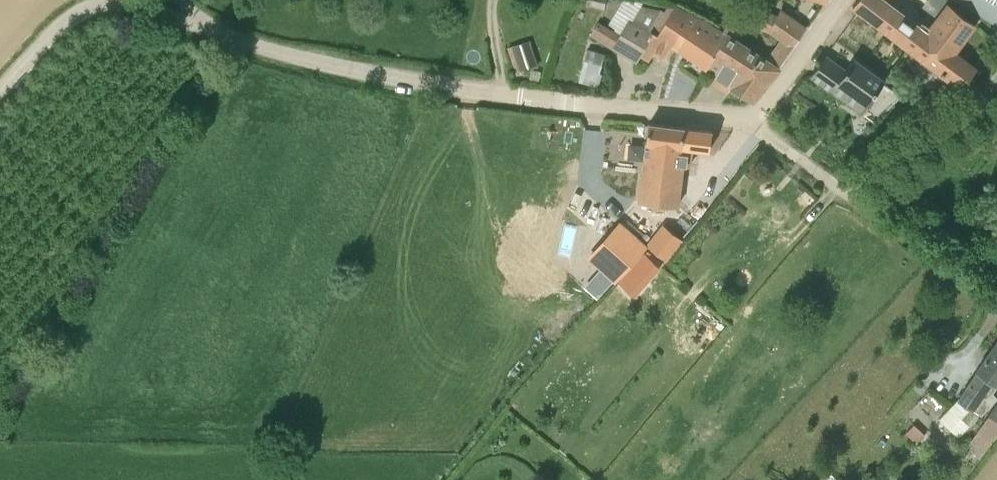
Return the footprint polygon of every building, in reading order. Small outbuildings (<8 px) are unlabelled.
[(853,5),(909,47),(924,59),(940,39),(928,29),(917,22),(889,0),(856,0),(853,5)] [(976,67),(955,51),(975,24),(948,3),(928,29),(940,39),(924,59),(961,87),(976,67)] [(625,20),(618,34),(598,22),(591,34),(634,59),(638,53),(648,59),(654,51),(664,57),(672,43),(677,47),(697,16),(671,4),(668,10),(641,4),(629,22),(625,20)] [(781,40),(792,47),(806,27),(780,9),(776,16),(752,7),(746,22),(766,30),(782,38),(781,40)] [(677,47),(707,67),(725,37),(721,34),(701,20),(702,18),(697,16),(677,47)] [(751,99),(778,67),(733,37),(736,33),(739,28),(729,22),(721,34),(725,37),(707,67),(714,71),(710,78),(729,89),(731,86),(751,99)] [(511,43),(520,68),(540,61),(531,36),(511,43)] [(600,82),(609,50),(590,45),(581,77),(600,82)] [(811,75),(861,112),(866,105),(880,115),(901,95),(883,82),(885,79),(855,57),(841,76),(821,61),(811,75)] [(682,146),(684,127),(670,125),(649,123),(639,200),(678,205),(683,164),(689,165),(689,163),(686,163),(687,152),(685,151),(685,146),(682,146)] [(712,130),(684,127),(682,146),(685,146),(685,151),(687,152),(686,163),(689,163),(692,147),(709,149),(712,130)] [(670,224),(655,243),(670,255),(686,235),(670,224)] [(618,279),(647,246),(623,225),(594,258),(618,279)] [(634,268),(647,279),(658,266),(645,255),(634,268)] [(970,425),(996,396),(992,391),(996,385),(996,384),(996,342),(960,397),(940,419),(959,437),(970,425)] [(989,413),(988,413),(970,440),(985,450),(996,431),(996,419),(989,413)]
